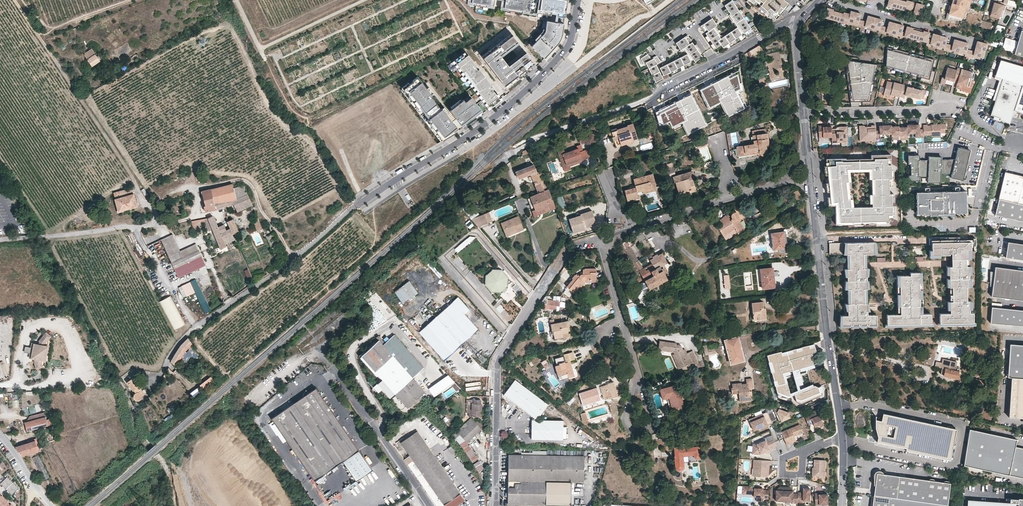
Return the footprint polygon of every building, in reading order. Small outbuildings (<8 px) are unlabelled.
[(568,0),(502,0),(501,7),(506,8),(506,10),(504,20),(506,20),(508,10),(508,8),(537,13),(544,14),(542,30),(540,32),(534,26),(533,28),(539,33),(529,44),(544,58),(557,45),(559,41),(561,37),(563,33),(564,23),(557,22),(558,16),(565,17),(568,0)] [(750,7),(770,24),(784,17),(780,14),(789,4),(785,1),(784,0),(748,0),(746,2),(751,6),(750,7)] [(887,6),(909,12),(910,9),(914,10),(913,14),(920,16),(923,5),(904,0),(888,0),(887,6)] [(952,4),(964,7),(969,9),(971,0),(953,0),(952,4)] [(731,1),(724,6),(726,9),(722,11),(726,17),(728,15),(730,14),(738,27),(737,28),(721,38),(720,39),(713,28),(714,27),(716,26),(711,19),(699,27),(703,32),(707,30),(708,32),(705,34),(706,36),(709,40),(712,44),(715,48),(720,45),(722,48),(743,34),(746,39),(758,32),(753,27),(750,29),(743,19),(738,12),(731,1)] [(1003,4),(994,2),(990,15),(999,17),(1001,9),(1003,4)] [(964,7),(952,4),(949,14),(961,17),(964,7)] [(824,18),(846,24),(847,22),(857,25),(856,28),(863,30),(864,28),(878,32),(877,34),(884,36),(885,34),(899,38),(899,40),(902,41),(903,39),(925,45),(925,47),(928,48),(929,46),(943,50),(943,52),(950,54),(950,52),(964,56),(964,58),(971,60),(972,58),(984,62),(989,45),(991,45),(992,41),(984,39),(983,43),(977,41),(974,52),(966,49),(968,43),(954,40),(952,46),(945,44),(947,38),(932,34),(931,40),(927,39),(929,33),(906,26),(905,32),(901,31),(903,25),(888,22),(887,28),(880,26),(881,20),(867,16),(866,22),(859,20),(860,14),(850,11),(849,14),(827,8),(824,18)] [(730,14),(728,15),(732,21),(734,23),(737,28),(738,27),(730,14)] [(997,24),(995,30),(1002,33),(1004,27),(997,24)] [(535,65),(537,66),(539,63),(510,26),(475,53),(506,95),(521,81),(517,76),(522,73),(523,75),(535,65)] [(717,32),(714,27),(713,28),(720,39),(721,38),(719,34),(718,34),(717,32)] [(1021,29),(1014,54),(1022,56),(1022,29),(1021,29)] [(686,36),(675,43),(680,50),(681,49),(682,51),(683,50),(685,49),(692,60),(694,62),(701,57),(699,54),(696,50),(693,46),(691,43),(688,44),(687,43),(690,41),(686,36)] [(757,47),(749,51),(752,57),(760,53),(762,51),(759,45),(757,47)] [(935,59),(896,49),(887,47),(887,68),(929,80),(935,59)] [(84,55),(86,58),(94,53),(92,49),(84,55)] [(692,60),(685,49),(683,50),(686,54),(686,55),(689,61),(692,60)] [(494,105),(500,100),(495,93),(491,87),(492,86),(466,51),(447,66),(470,95),(471,97),(483,113),(494,105)] [(779,51),(770,53),(771,57),(772,61),(781,59),(779,51)] [(94,53),(86,58),(92,67),(100,61),(94,53)] [(647,54),(640,59),(643,66),(645,64),(654,82),(662,78),(655,65),(660,62),(656,56),(651,60),(647,54)] [(686,55),(686,54),(659,68),(662,76),(690,62),(689,61),(686,55)] [(738,54),(732,58),(735,63),(741,60),(738,54)] [(1022,81),(1022,66),(1000,58),(995,74),(1002,77),(997,93),(1002,95),(1001,100),(995,99),(990,113),(993,114),(1000,117),(999,119),(1000,119),(1009,122),(1013,110),(1022,81)] [(782,63),(781,59),(772,61),(767,62),(766,61),(756,63),(757,69),(762,67),(762,71),(757,72),(756,76),(757,76),(759,85),(767,84),(766,79),(783,75),(782,74),(783,70),(782,70),(781,69),(781,67),(779,68),(779,64),(782,63)] [(879,65),(844,60),(846,73),(848,73),(853,101),(850,101),(850,106),(858,106),(858,102),(869,102),(879,65)] [(957,69),(947,66),(945,77),(942,76),(940,83),(945,84),(945,83),(946,79),(953,81),(954,81),(954,80),(957,69)] [(974,71),(957,67),(957,69),(954,80),(958,81),(956,87),(961,88),(962,84),(969,86),(970,81),(972,81),(972,79),(974,72),(974,71)] [(739,70),(699,90),(709,108),(720,103),(728,116),(746,107),(739,93),(743,91),(739,70)] [(992,98),(995,99),(997,93),(1002,77),(995,74),(994,77),(999,78),(992,98)] [(464,99),(446,113),(442,108),(441,109),(432,97),(433,96),(418,76),(412,80),(413,81),(401,90),(441,141),(452,135),(458,130),(464,127),(474,120),(483,113),(471,97),(465,102),(464,99)] [(974,79),(972,79),(972,81),(970,81),(969,86),(962,84),(961,88),(961,89),(970,92),(974,79)] [(903,84),(893,82),(887,81),(883,94),(887,95),(890,96),(890,94),(900,96),(903,84)] [(1013,110),(1022,113),(1022,81),(1013,110)] [(922,90),(907,86),(907,85),(903,84),(900,96),(904,97),(905,95),(920,98),(920,97),(922,90)] [(706,125),(691,95),(656,113),(660,127),(669,122),(672,127),(681,123),(687,134),(706,125)] [(645,105),(632,109),(633,114),(647,110),(645,105)] [(632,139),(632,140),(638,139),(633,123),(627,125),(627,126),(617,129),(617,130),(611,132),(612,138),(613,141),(614,140),(616,145),(621,144),(620,142),(632,139)] [(946,123),(931,125),(931,127),(928,127),(927,125),(923,125),(923,129),(924,135),(932,135),(932,136),(941,135),(941,132),(945,132),(944,128),(946,128),(946,123)] [(899,129),(899,124),(891,125),(891,124),(879,124),(879,129),(876,130),(876,136),(880,136),(880,137),(884,137),(884,133),(892,132),(892,133),(899,133),(899,129)] [(831,125),(818,125),(819,138),(832,137),(831,125)] [(920,130),(919,125),(907,126),(907,128),(899,129),(899,133),(899,137),(908,137),(908,135),(915,134),(915,139),(920,138),(920,137),(924,137),(924,135),(923,129),(920,130)] [(837,132),(832,132),(832,137),(832,145),(842,144),(842,142),(847,141),(847,128),(841,128),(841,130),(836,130),(837,132)] [(876,130),(875,128),(871,128),(871,130),(867,130),(867,131),(866,131),(864,128),(859,129),(860,138),(867,138),(868,139),(872,139),(872,140),(872,141),(876,141),(876,136),(876,130)] [(765,129),(751,131),(753,144),(736,147),(737,156),(758,153),(759,154),(760,155),(761,155),(762,155),(764,155),(765,154),(766,154),(767,151),(766,148),(768,148),(765,129)] [(563,154),(562,152),(559,153),(561,159),(564,158),(568,167),(576,164),(583,161),(582,160),(590,157),(587,149),(584,150),(582,144),(577,146),(578,149),(571,152),(563,154)] [(954,159),(951,173),(950,177),(962,180),(969,150),(957,147),(954,157),(954,159)] [(870,159),(844,160),(844,159),(827,159),(828,166),(826,167),(827,176),(827,184),(825,184),(826,193),(850,190),(850,185),(847,185),(846,170),(870,169),(870,172),(870,180),(871,188),(873,188),(873,195),(871,195),(871,204),(871,207),(852,208),(852,203),(849,204),(849,200),(851,200),(851,195),(826,198),(827,207),(834,206),(834,223),(884,222),(891,222),(891,215),(891,207),(890,203),(890,195),(888,195),(888,188),(890,188),(890,179),(890,171),(890,165),(887,165),(886,155),(870,156),(870,159)] [(918,176),(918,160),(918,155),(907,155),(907,164),(910,164),(910,175),(907,175),(907,180),(918,180),(918,176)] [(939,173),(940,159),(940,156),(928,156),(927,160),(927,176),(927,182),(939,182),(939,173)] [(564,158),(561,159),(559,159),(564,172),(577,167),(576,164),(568,167),(564,158)] [(951,173),(954,159),(940,159),(939,173),(951,173)] [(927,176),(927,160),(918,160),(918,176),(927,176)] [(548,187),(540,167),(536,168),(534,164),(516,171),(519,179),(531,174),(538,193),(549,189),(548,187)] [(849,172),(868,172),(870,172),(870,169),(846,170),(847,185),(850,185),(849,172)] [(997,198),(998,198),(1022,204),(1022,176),(1004,171),(997,198)] [(676,183),(680,196),(691,192),(696,191),(693,180),(694,179),(694,177),(693,172),(675,177),(677,182),(676,183)] [(635,187),(624,190),(628,201),(639,198),(637,192),(642,191),(643,194),(657,190),(653,173),(633,178),(635,187)] [(211,189),(216,209),(231,204),(232,205),(234,204),(237,212),(252,205),(247,195),(245,186),(234,188),(233,183),(211,189)] [(132,187),(113,192),(119,211),(137,206),(135,197),(132,187)] [(205,211),(216,209),(211,189),(202,191),(205,205),(204,205),(205,211)] [(551,194),(549,189),(538,193),(531,197),(536,210),(532,211),(535,217),(541,215),(539,210),(555,204),(552,198),(551,194)] [(796,201),(802,197),(797,190),(791,193),(796,201)] [(965,191),(915,192),(916,213),(927,213),(952,212),(965,212),(965,191)] [(536,210),(531,197),(528,198),(532,211),(536,210)] [(998,198),(994,214),(1022,221),(1022,204),(998,198)] [(580,215),(569,219),(573,233),(585,229),(585,227),(596,223),(592,210),(580,214),(580,215)] [(727,215),(720,220),(723,226),(719,229),(726,240),(744,229),(739,221),(741,220),(738,216),(738,215),(738,214),(736,212),(735,212),(733,212),(732,213),(731,213),(731,214),(730,215),(730,217),(731,219),(732,219),(730,220),(727,215)] [(488,223),(484,214),(471,219),(478,227),(488,223)] [(219,247),(235,240),(232,235),(230,229),(227,230),(226,229),(224,224),(218,227),(213,216),(212,216),(208,218),(212,229),(219,247)] [(518,216),(502,223),(507,236),(523,229),(518,216)] [(212,229),(208,218),(204,219),(205,221),(209,230),(212,229)] [(258,218),(253,220),(257,230),(262,228),(258,218)] [(191,220),(196,235),(199,234),(195,223),(205,221),(204,219),(191,220)] [(230,229),(232,235),(238,232),(232,220),(227,222),(230,229)] [(784,231),(771,233),(773,250),(786,248),(784,231)] [(177,246),(172,235),(166,237),(171,248),(177,246)] [(179,252),(177,246),(171,248),(166,237),(161,239),(166,250),(174,268),(191,261),(201,256),(198,249),(182,257),(179,252)] [(951,287),(951,302),(949,302),(949,310),(949,314),(939,314),(939,324),(972,323),(972,313),(969,313),(969,310),(968,301),(966,302),(965,287),(968,287),(968,279),(968,275),(967,267),(965,267),(965,259),(967,259),(967,251),(970,251),(972,251),(972,244),(975,244),(974,239),(972,239),(972,240),(959,240),(950,240),(950,238),(928,238),(928,245),(931,245),(931,251),(931,256),(939,256),(948,255),(948,254),(950,254),(950,267),(948,267),(948,275),(948,279),(948,288),(951,287)] [(470,242),(467,239),(466,239),(459,246),(461,249),(470,242)] [(644,240),(641,242),(647,251),(650,249),(644,240)] [(1007,241),(1005,257),(1022,260),(1022,244),(1007,241)] [(873,243),(829,244),(829,255),(846,255),(849,255),(849,269),(846,269),(847,278),(847,281),(847,290),(849,290),(850,304),(847,304),(847,312),(847,316),(841,316),(841,326),(850,326),(852,326),(858,326),(860,326),(866,326),(868,326),(876,325),(876,316),(867,316),(867,304),(864,304),(864,289),(866,289),(866,281),(866,277),(866,269),(863,269),(863,255),(866,255),(874,255),(873,243)] [(182,257),(198,249),(196,244),(179,252),(182,257)] [(631,248),(627,250),(649,288),(666,279),(660,267),(667,263),(662,253),(658,256),(657,254),(655,256),(652,257),(653,258),(650,260),(652,264),(643,268),(631,248)] [(206,265),(201,256),(191,261),(195,270),(206,265)] [(191,261),(174,268),(178,278),(195,270),(191,261)] [(994,266),(990,296),(1003,298),(1004,299),(1008,299),(1009,298),(1022,300),(1022,270),(994,266)] [(773,267),(759,269),(762,290),(776,288),(773,267)] [(596,268),(584,268),(584,269),(583,269),(583,274),(578,274),(576,273),(572,278),(573,279),(567,287),(573,292),(575,294),(585,283),(596,282),(596,268)] [(223,280),(236,273),(235,270),(221,277),(223,280)] [(492,270),(485,277),(484,287),(491,294),(500,294),(502,293),(506,290),(507,288),(508,278),(501,271),(492,270)] [(909,276),(899,276),(900,315),(897,315),(887,315),(887,325),(930,324),(930,314),(922,315),(919,315),(918,273),(909,273),(909,276)] [(210,311),(195,279),(191,281),(205,313),(210,311)] [(178,286),(183,297),(195,292),(190,281),(178,286)] [(418,293),(409,281),(394,291),(403,304),(418,293)] [(569,297),(573,292),(567,287),(563,292),(569,297)] [(184,325),(171,295),(160,300),(173,329),(184,325)] [(560,302),(548,299),(545,297),(541,303),(544,304),(547,304),(557,306),(559,307),(560,302)] [(459,301),(421,334),(446,362),(482,331),(467,315),(470,313),(459,301)] [(762,302),(752,303),(753,320),(765,318),(765,309),(763,309),(762,302)] [(991,306),(989,321),(1014,324),(1014,322),(1022,324),(1022,310),(991,306)] [(554,324),(551,325),(552,330),(553,330),(554,338),(568,336),(567,331),(570,331),(568,322),(554,324)] [(32,348),(33,348),(32,353),(31,353),(30,358),(33,358),(34,358),(34,362),(37,369),(43,366),(41,361),(41,359),(43,360),(45,344),(44,344),(44,343),(47,338),(42,335),(38,341),(38,343),(36,342),(36,344),(32,343),(32,348)] [(379,335),(367,343),(370,348),(361,356),(407,408),(425,392),(413,378),(424,368),(394,335),(385,343),(379,335)] [(738,337),(725,340),(731,364),(744,361),(738,337)] [(176,354),(173,359),(178,363),(184,352),(184,351),(191,344),(187,340),(179,348),(176,354)] [(682,350),(682,349),(682,348),(681,345),(676,345),(676,343),(660,341),(659,350),(674,352),(675,353),(675,354),(673,355),(678,368),(688,364),(688,365),(698,363),(693,351),(687,354),(686,353),(685,349),(682,350)] [(23,351),(23,352),(29,353),(28,357),(30,358),(31,353),(32,353),(33,348),(32,348),(32,343),(30,343),(29,347),(24,347),(23,351)] [(814,343),(792,349),(792,352),(782,355),(781,352),(781,351),(767,355),(769,362),(771,361),(774,371),(771,372),(772,372),(774,380),(776,380),(777,385),(775,385),(778,396),(782,397),(790,395),(790,393),(787,382),(785,383),(781,370),(783,369),(784,372),(789,371),(792,370),(798,368),(799,368),(814,364),(811,355),(816,350),(814,343)] [(1011,377),(1022,378),(1022,345),(1010,344),(1007,377),(1011,377)] [(555,366),(558,376),(560,376),(567,374),(568,378),(574,377),(570,361),(574,359),(573,353),(564,355),(566,363),(565,363),(564,362),(559,364),(559,365),(557,365),(555,366)] [(559,365),(559,364),(564,362),(563,357),(555,359),(557,365),(559,365)] [(944,359),(943,359),(941,364),(936,362),(935,367),(936,367),(942,368),(944,359)] [(955,371),(957,362),(944,359),(942,368),(945,368),(955,371)] [(313,367),(310,364),(302,371),(305,374),(313,367)] [(957,379),(959,372),(955,371),(945,368),(942,368),(936,367),(936,369),(941,370),(940,374),(943,375),(943,376),(949,377),(948,379),(950,379),(951,378),(957,379)] [(781,370),(785,383),(787,382),(785,375),(790,374),(789,371),(784,372),(783,369),(781,370)] [(797,390),(790,393),(790,395),(794,394),(794,393),(804,389),(807,388),(813,386),(812,384),(799,389),(798,385),(797,381),(801,380),(801,381),(802,381),(800,373),(799,373),(795,374),(793,375),(797,390)] [(140,395),(140,394),(136,389),(139,387),(140,386),(134,377),(127,382),(133,391),(134,391),(135,394),(134,395),(134,396),(134,397),(134,398),(134,399),(135,400),(136,401),(138,401),(139,401),(140,400),(141,399),(141,398),(141,397),(141,396),(141,395),(140,395)] [(1022,418),(1022,378),(1011,377),(1008,417),(1022,418)] [(740,382),(731,383),(731,386),(731,392),(738,392),(739,401),(752,399),(751,390),(749,390),(749,388),(752,387),(751,378),(746,379),(746,383),(741,384),(740,382)] [(802,381),(801,381),(802,384),(798,385),(799,389),(812,384),(811,378),(802,381)] [(971,390),(979,393),(984,382),(975,379),(971,390)] [(516,380),(505,396),(538,421),(550,406),(516,380)] [(603,381),(587,385),(588,389),(585,390),(585,394),(582,395),(585,402),(592,399),(592,397),(596,394),(596,393),(601,392),(603,398),(607,397),(608,399),(618,396),(614,383),(604,385),(603,381)] [(678,385),(660,390),(663,399),(669,397),(673,412),(684,409),(678,385)] [(804,389),(794,393),(794,394),(797,402),(801,404),(805,402),(804,401),(811,398),(812,399),(821,395),(818,387),(814,385),(813,386),(807,388),(805,390),(804,389)] [(302,397),(272,418),(306,468),(314,480),(315,481),(343,461),(357,481),(373,470),(316,388),(309,393),(307,392),(305,394),(304,393),(303,394),(303,396),(302,396),(302,397)] [(471,404),(471,417),(480,417),(481,400),(466,400),(466,404),(471,404)] [(773,409),(779,422),(790,417),(788,412),(776,408),(773,409)] [(819,409),(804,415),(805,416),(807,421),(811,419),(813,423),(814,427),(818,425),(819,426),(820,426),(823,424),(820,415),(821,414),(819,409)] [(772,423),(767,412),(749,419),(753,430),(757,429),(762,427),(762,428),(768,426),(767,425),(772,423)] [(905,451),(949,459),(956,429),(882,412),(875,416),(872,428),(877,435),(876,441),(906,447),(905,451)] [(24,423),(27,432),(43,427),(53,424),(52,418),(46,419),(46,417),(24,423)] [(471,418),(457,432),(458,433),(455,436),(461,443),(460,444),(477,470),(483,466),(467,443),(482,430),(481,425),(476,419),(474,420),(471,418)] [(533,422),(533,439),(566,440),(566,422),(538,421),(533,422)] [(794,436),(803,432),(800,424),(781,432),(784,438),(786,445),(796,441),(794,436)] [(1015,446),(1017,439),(969,429),(963,465),(1022,478),(1022,448),(1015,446)] [(401,442),(445,505),(457,505),(465,501),(417,431),(401,442)] [(769,449),(776,446),(775,442),(772,435),(764,438),(765,440),(756,444),(753,444),(752,454),(760,455),(760,453),(765,451),(766,452),(766,454),(770,452),(769,449)] [(15,447),(22,456),(38,451),(35,441),(15,447)] [(385,461),(374,445),(371,447),(382,463),(385,461)] [(678,448),(675,448),(675,457),(676,468),(676,469),(677,469),(677,470),(678,470),(679,471),(680,471),(681,470),(682,470),(683,469),(683,468),(683,467),(683,456),(694,455),(694,457),(694,458),(695,458),(696,459),(697,459),(698,459),(699,458),(700,456),(699,447),(683,449),(682,448),(678,449),(678,448)] [(44,480),(49,478),(39,455),(33,458),(44,480)] [(547,455),(521,455),(509,455),(508,505),(518,505),(539,505),(552,505),(557,505),(571,505),(571,504),(573,504),(574,487),(573,487),(573,486),(574,485),(574,482),(584,483),(584,478),(584,456),(578,456),(547,455)] [(825,478),(826,460),(814,459),(814,467),(812,467),(812,475),(818,476),(818,477),(825,478)] [(27,460),(24,461),(30,472),(33,470),(27,460)] [(769,475),(769,465),(771,465),(771,461),(754,460),(753,469),(754,469),(754,476),(767,477),(769,475)] [(314,480),(306,468),(304,470),(312,482),(314,480)] [(947,505),(950,483),(880,473),(879,472),(876,471),(874,472),(873,473),(873,475),(874,477),(876,478),(874,495),(940,504),(947,505)] [(6,491),(13,484),(7,478),(0,485),(6,491)] [(11,497),(18,490),(13,484),(6,491),(11,497)] [(768,498),(769,490),(763,490),(763,488),(759,488),(759,487),(743,486),(742,494),(754,494),(754,496),(757,496),(756,501),(762,501),(762,498),(768,498)] [(797,502),(798,493),(793,493),(793,491),(789,487),(787,489),(785,490),(783,490),(782,489),(780,486),(776,490),(776,501),(792,501),(792,503),(797,503),(797,502)] [(809,500),(810,488),(803,487),(803,492),(798,492),(798,493),(797,502),(803,502),(803,500),(809,500)] [(828,504),(827,493),(823,494),(819,494),(819,492),(815,493),(815,504),(828,504)] [(940,504),(874,495),(872,505),(940,505),(940,504)]
